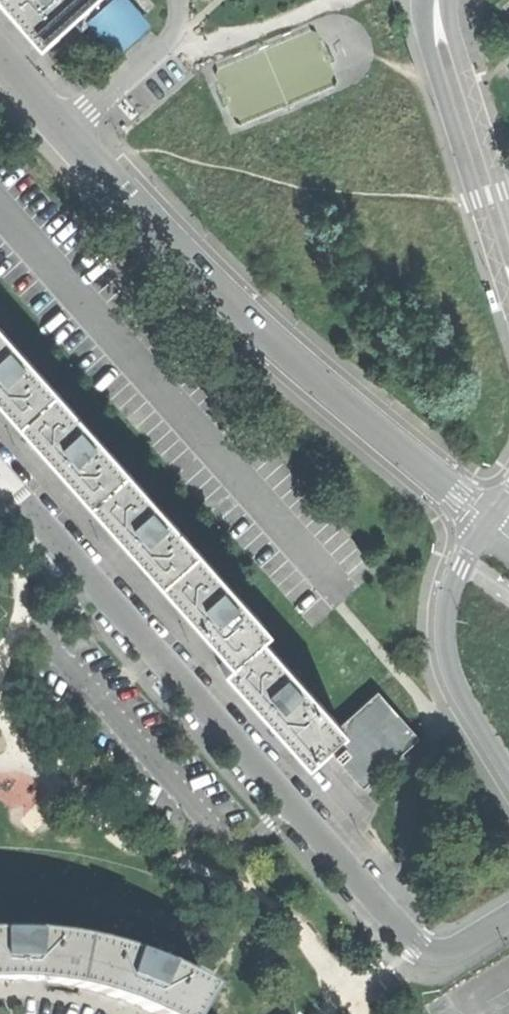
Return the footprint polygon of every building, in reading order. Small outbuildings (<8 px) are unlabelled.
[(34,42),(72,6),(78,0),(0,0),(0,3),(34,42)] [(72,6),(82,15),(75,20),(79,24),(83,28),(90,23),(117,52),(148,24),(127,0),(78,0),(72,6)] [(12,417),(50,384),(0,327),(0,403),(12,417)] [(122,466),(50,384),(12,417),(40,448),(88,500),(122,466)] [(197,549),(122,466),(88,500),(124,540),(161,582),(197,549)] [(263,624),(197,549),(161,582),(191,616),(226,656),(256,631),(263,624)] [(226,656),(219,663),(266,713),(302,757),(321,741),(339,724),(256,631),(226,656)] [(339,724),(321,741),(362,787),(393,760),(418,737),(377,691),(339,724)] [(10,979),(34,981),(70,987),(95,992),(124,1002),(152,1013),(191,1013),(207,987),(180,972),(149,958),(116,946),(70,935),(29,930),(0,930),(0,980),(10,979)]
